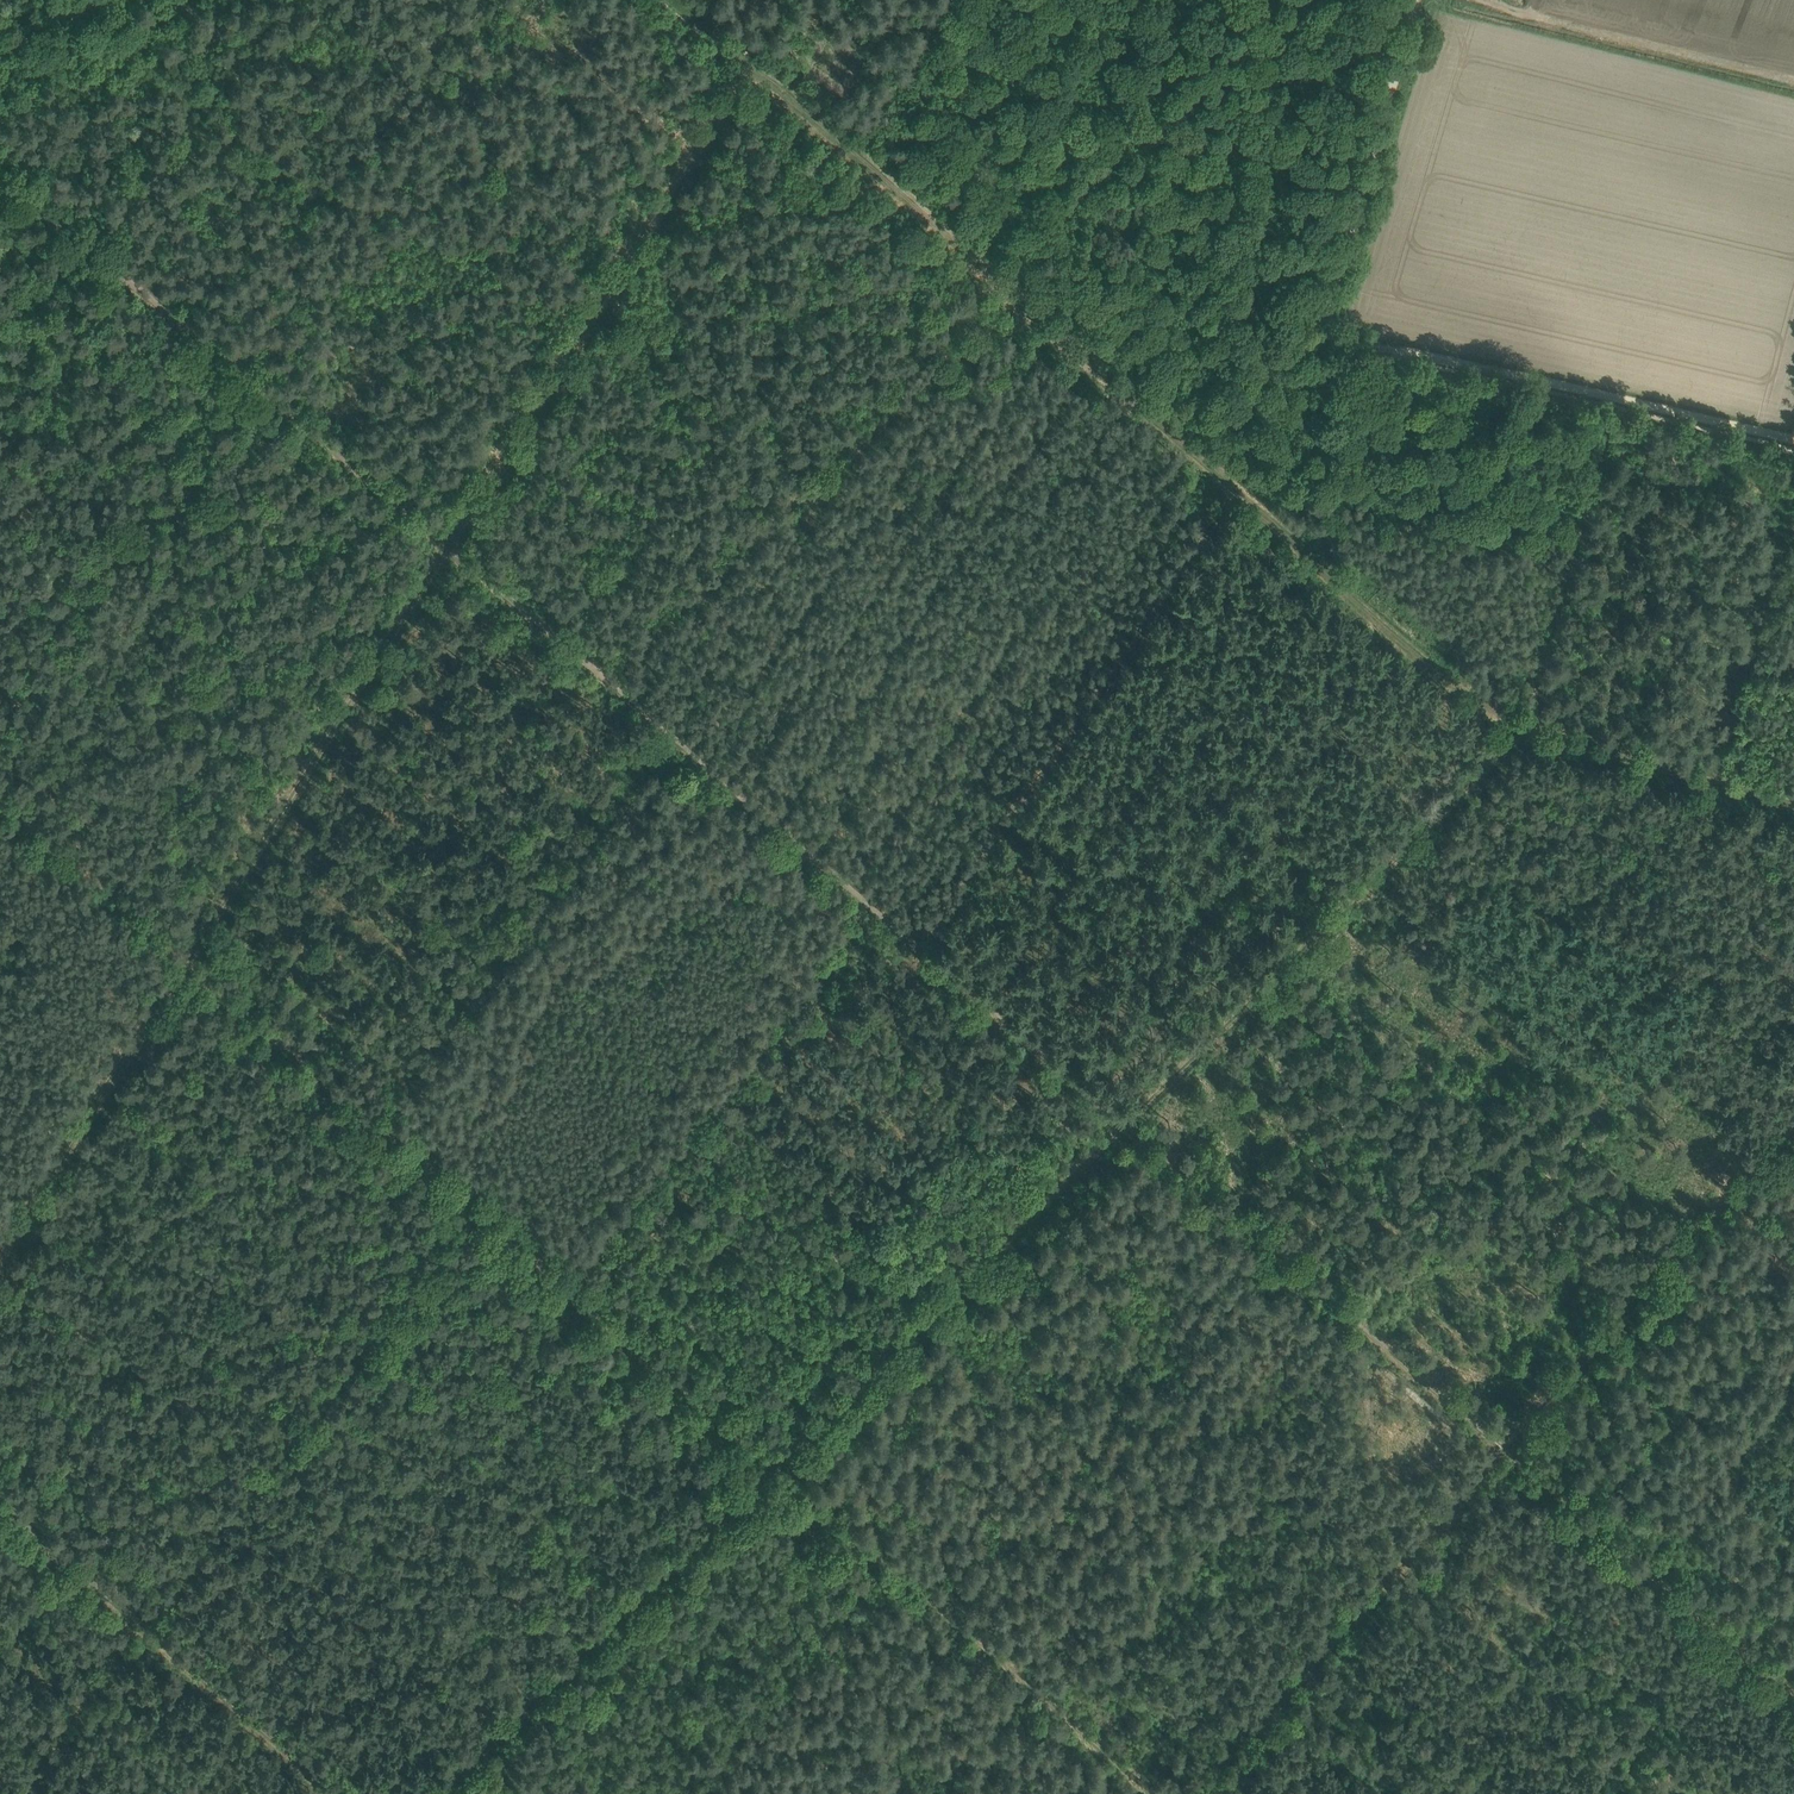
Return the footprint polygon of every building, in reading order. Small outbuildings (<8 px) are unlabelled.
[(1572,383),(1570,391),(1587,394),(1588,386),(1572,383)]
